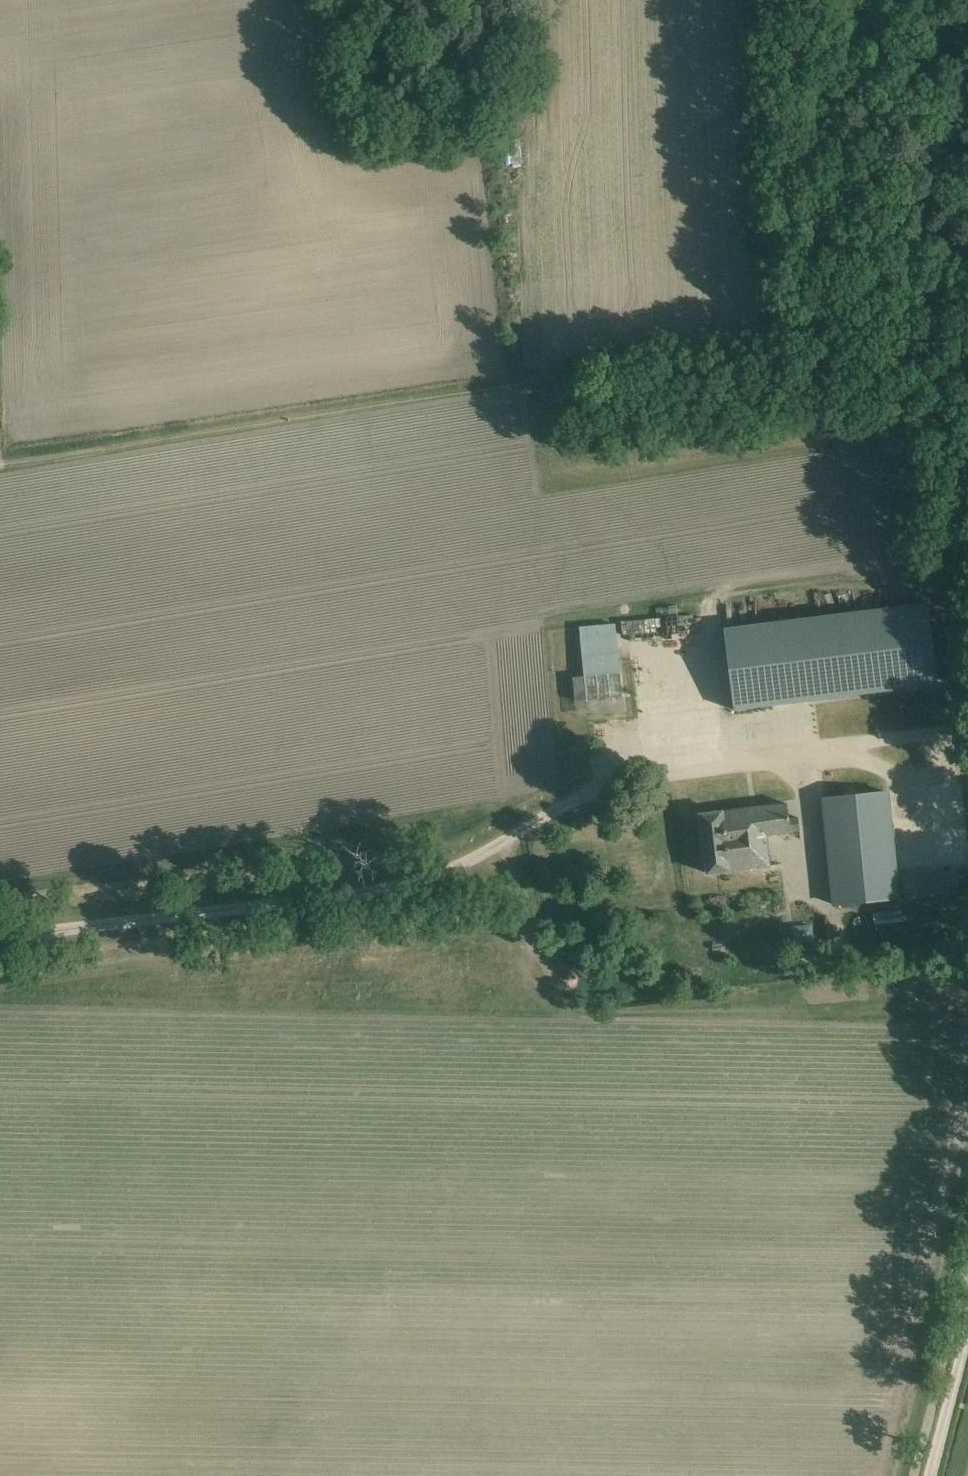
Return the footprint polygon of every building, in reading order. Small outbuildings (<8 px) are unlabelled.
[(938,684),(934,653),(927,604),(724,630),(734,710),(938,684)] [(620,619),(621,632),(674,631),(674,618),(620,619)] [(578,624),(582,674),(571,675),(574,716),(622,713),(615,622),(578,624)] [(835,905),(898,899),(887,792),(825,799),(835,905)] [(789,819),(787,804),(700,815),(708,874),(769,866),(766,836),(800,831),(798,818),(789,819)] [(905,898),(957,893),(955,872),(903,878),(905,898)] [(901,910),(873,913),(874,924),(902,921),(901,910)] [(793,927),(795,946),(814,944),(812,924),(793,927)]
